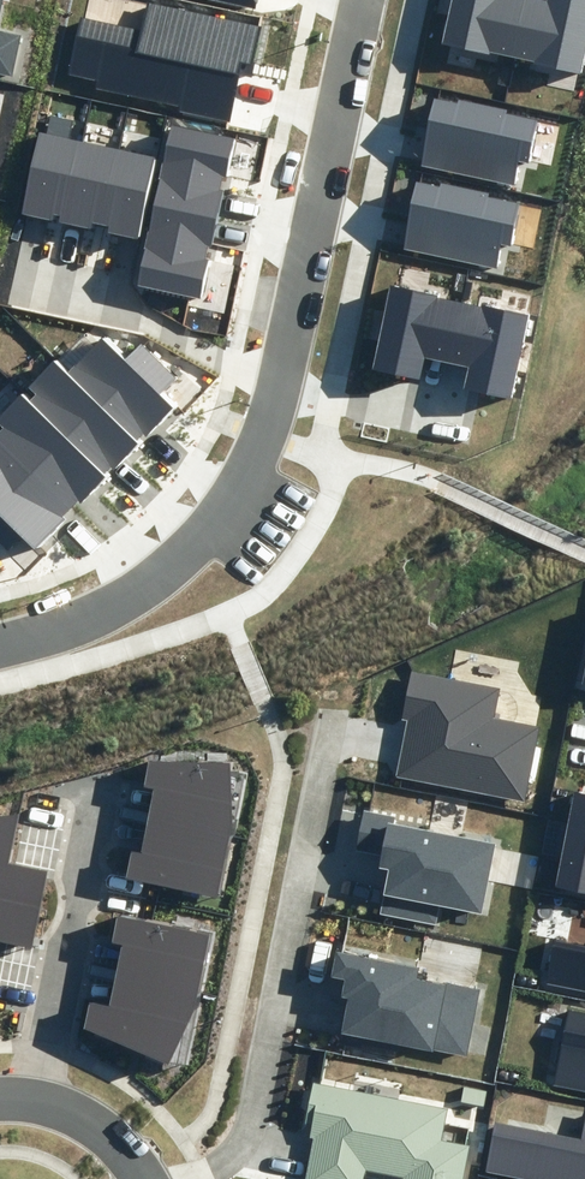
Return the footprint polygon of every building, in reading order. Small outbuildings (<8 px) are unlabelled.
[(251,64),(259,23),(147,0),(141,30),(82,18),(70,75),(99,80),(97,90),(180,107),(179,112),(228,122),(241,62),(251,64)] [(255,9),(257,0),(212,0),(255,9)] [(516,57),(528,0),(452,0),(442,44),(489,54),(490,51),(516,57)] [(516,57),(535,60),(534,63),(581,73),(584,55),(584,0),(528,0),(516,57)] [(11,76),(20,36),(0,32),(0,73),(11,76)] [(421,166),(514,184),(518,162),(531,165),(540,121),(505,115),(506,111),(458,101),(457,105),(434,100),(421,166)] [(67,140),(71,121),(50,117),(47,134),(39,133),(21,215),(53,221),(54,216),(60,216),(79,143),(67,140)] [(228,177),(236,139),(169,125),(154,202),(218,215),(223,191),(220,191),(222,176),(228,177)] [(119,150),(79,143),(60,216),(59,223),(92,229),(93,223),(105,226),(119,150)] [(156,159),(119,150),(105,226),(109,227),(108,233),(140,239),(156,159)] [(404,248),(497,266),(501,245),(514,247),(523,204),(488,197),(489,193),(440,183),(440,187),(417,183),(404,248)] [(201,299),(218,215),(154,202),(137,286),(201,299)] [(446,362),(460,304),(437,298),(438,295),(391,284),(371,368),(418,379),(424,357),(446,362)] [(484,308),(460,304),(446,362),(468,368),(463,388),(512,399),(531,316),(485,305),(484,308)] [(102,338),(69,371),(141,441),(175,405),(162,392),(176,378),(141,343),(125,360),(102,338)] [(36,395),(31,400),(108,475),(141,441),(69,371),(56,359),(28,387),(36,395)] [(2,425),(79,500),(80,503),(108,475),(31,400),(23,393),(0,416),(0,423),(2,425)] [(35,550),(64,520),(62,517),(79,500),(2,425),(0,427),(0,516),(35,550)] [(403,745),(396,777),(524,802),(539,726),(494,717),(500,688),(412,671),(402,719),(407,720),(403,745)] [(230,763),(149,762),(144,787),(152,789),(140,853),(132,851),(127,877),(218,896),(233,832),(230,763)] [(584,892),(584,794),(576,792),(556,886),(584,892)] [(482,915),(495,844),(393,825),(394,818),(365,812),(357,851),(380,856),(377,869),(388,871),(380,913),(436,924),(440,906),(482,915)] [(41,905),(47,872),(8,864),(18,816),(0,818),(0,897),(41,905)] [(0,897),(0,942),(32,949),(41,905),(0,897)] [(211,935),(117,916),(112,942),(122,946),(110,1007),(90,1002),(84,1028),(168,1064),(196,1003),(211,935)] [(584,991),(584,949),(555,943),(547,984),(584,991)] [(467,1056),(480,990),(417,978),(420,967),(336,951),(330,978),(344,981),(340,999),(347,1000),(340,1033),(433,1051),(433,1049),(467,1056)] [(584,1090),(584,1013),(569,1010),(555,1084),(584,1090)] [(367,1171),(402,1178),(462,1178),(469,1144),(443,1139),(449,1108),(311,1081),(302,1127),(311,1129),(310,1138),(312,1138),(304,1178),(365,1178),(367,1171)] [(530,1178),(584,1178),(584,1125),(582,1140),(496,1123),(486,1170),(530,1178)]
